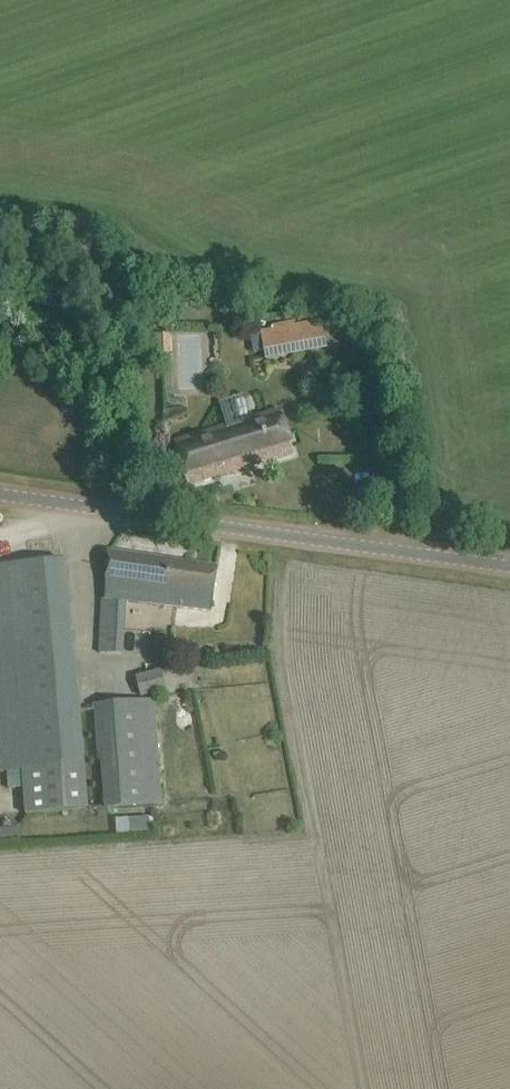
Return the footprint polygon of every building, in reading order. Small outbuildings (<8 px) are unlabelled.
[(79,232),(74,248),(90,252),(95,236),(79,232)] [(52,295),(51,304),(78,309),(80,300),(52,295)] [(261,332),(266,360),(327,348),(322,321),(261,332)] [(279,406),(237,420),(173,439),(188,486),(294,454),(279,406)] [(123,654),(126,602),(211,611),(215,590),(218,568),(109,553),(106,599),(103,599),(100,653),(123,654)] [(0,772),(11,771),(12,789),(25,788),(26,814),(88,811),(85,765),(64,560),(0,565),(0,771),(0,772)] [(167,690),(162,670),(136,676),(142,697),(167,690)] [(105,809),(162,805),(154,700),(140,701),(95,704),(99,761),(101,761),(105,809)] [(119,817),(120,831),(154,829),(153,816),(119,817)] [(0,828),(0,845),(19,843),(18,827),(0,828)]
